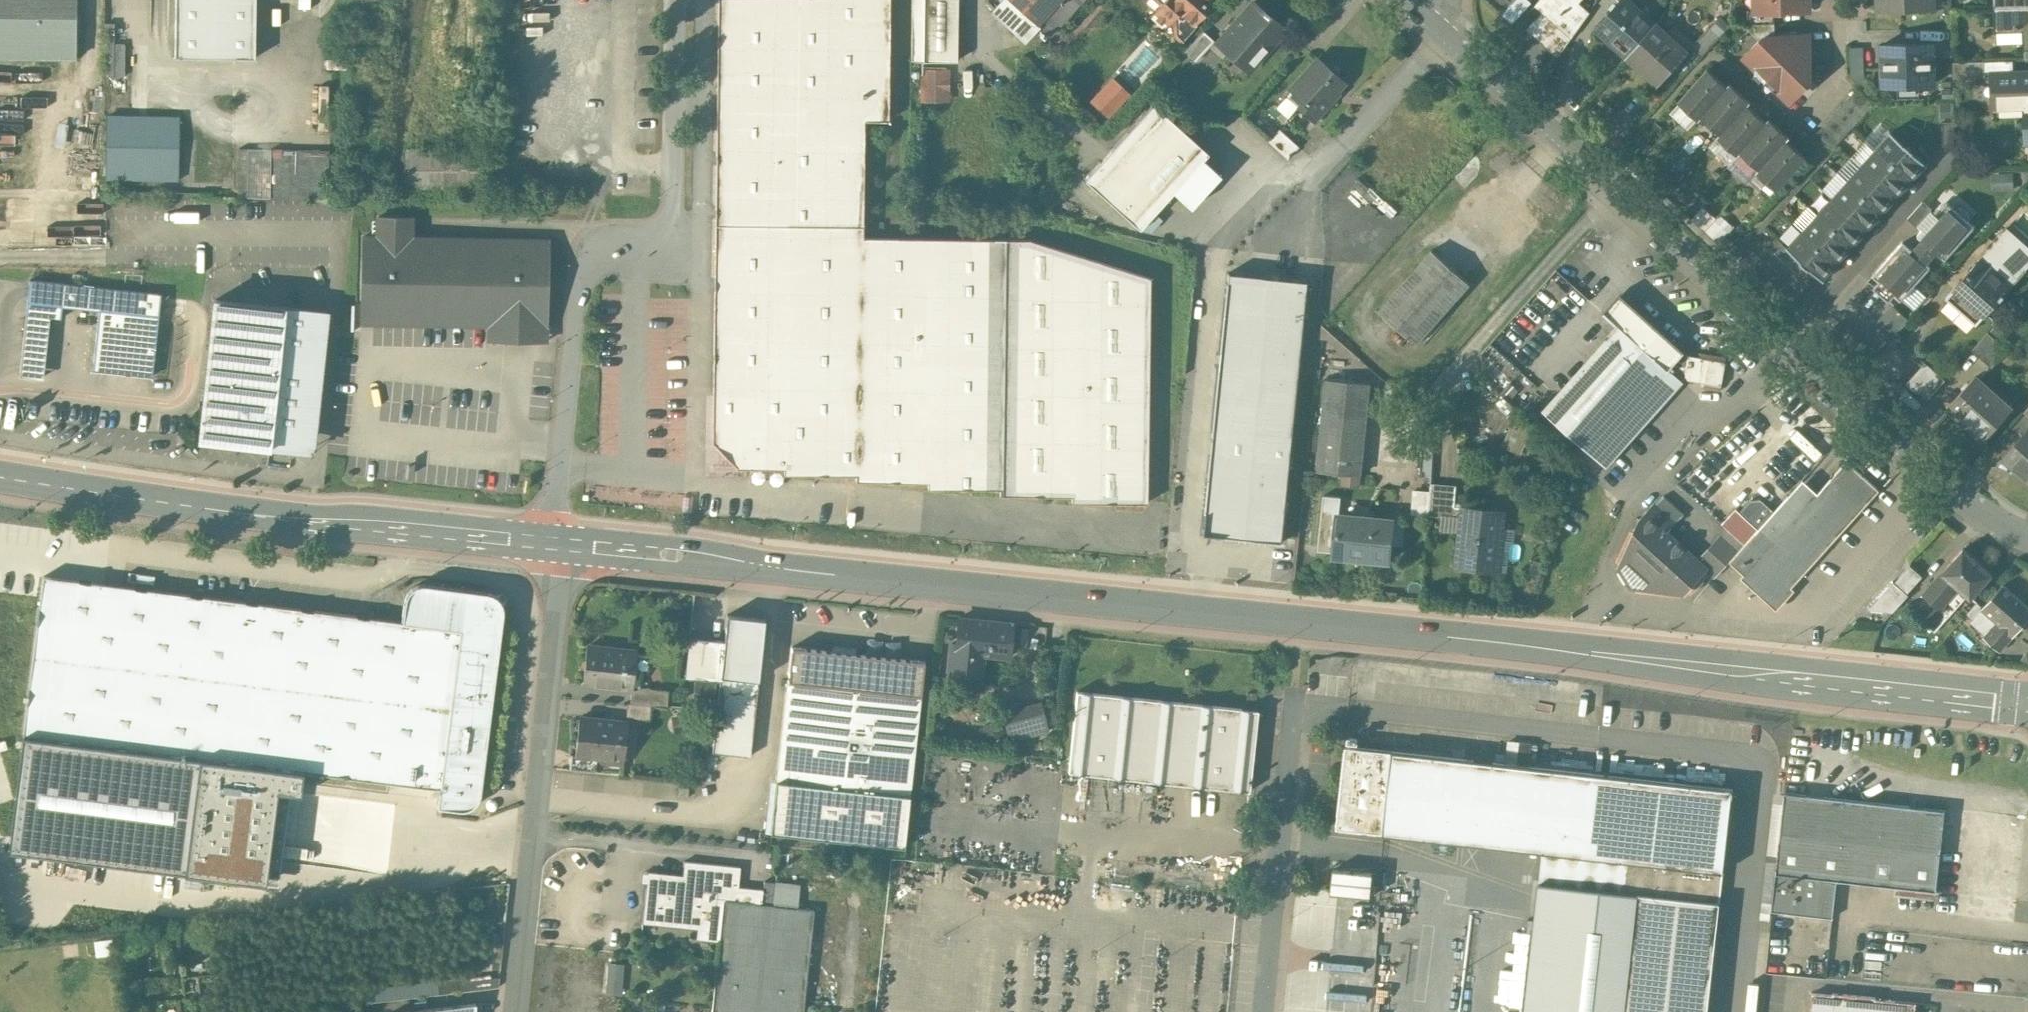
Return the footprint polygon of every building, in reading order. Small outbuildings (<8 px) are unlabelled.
[(76,59),(77,0),(0,0),(0,58),(76,59)] [(175,56),(255,58),(255,0),(175,0),(175,56)] [(712,442),(736,467),(784,467),(784,473),(856,474),(856,480),(927,487),(999,488),(999,494),(1002,494),(1006,239),(862,237),(864,120),(888,121),(889,0),(717,0),(712,442)] [(922,60),(956,61),(957,0),(923,0),(922,60)] [(1037,25),(1037,24),(1049,35),(1081,0),(1009,0),(1037,25)] [(1161,3),(1155,11),(1168,22),(1174,16),(1178,11),(1193,24),(1194,23),(1208,7),(1203,3),(1203,2),(1201,0),(1200,1),(1200,0),(1164,0),(1161,3)] [(1515,21),(1532,2),(1530,0),(1492,0),(1515,21)] [(1537,6),(1543,10),(1572,36),(1589,13),(1577,2),(1579,0),(1542,0),(1537,6)] [(1619,1),(1596,27),(1597,28),(1600,24),(1614,35),(1610,40),(1627,55),(1655,23),(1629,0),(1620,0),(1619,1)] [(1756,9),(1757,10),(1774,10),(1808,9),(1808,0),(1756,0),(1756,9)] [(1932,0),(1879,0),(1879,9),(1932,8),(1932,0)] [(1995,8),(2027,7),(2027,0),(1995,0),(1995,8)] [(1252,2),(1215,43),(1226,53),(1247,71),(1268,47),(1267,47),(1282,29),(1283,30),(1284,28),(1263,9),(1262,11),(1252,2)] [(1995,8),(1996,30),(2027,29),(2027,7),(1995,8)] [(1757,10),(1756,9),(1747,9),(1748,24),(1774,23),(1774,10),(1757,10)] [(1572,36),(1543,10),(1526,29),(1557,57),(1572,36)] [(1193,24),(1178,11),(1174,16),(1175,35),(1182,41),(1197,25),(1194,23),(1193,24)] [(1687,52),(1655,23),(1627,55),(1658,83),(1687,52)] [(1774,23),(1748,24),(1748,29),(1760,40),(1764,36),(1775,35),(1774,23)] [(1709,26),(1691,47),(1702,57),(1720,36),(1709,26)] [(1202,30),(1183,51),(1195,61),(1214,40),(1202,30)] [(1775,35),(1764,36),(1760,40),(1745,55),(1791,100),(1810,80),(1809,54),(1804,49),(1809,44),(1809,34),(1800,35),(1795,40),(1790,35),(1775,35)] [(1226,53),(1215,43),(1211,48),(1222,58),(1226,53)] [(1933,84),(1932,43),(1882,44),(1883,85),(1933,84)] [(1867,64),(1867,45),(1854,45),(1854,64),(1867,64)] [(1318,58),(1289,89),(1302,101),(1297,107),(1299,109),(1312,120),(1334,97),(1331,94),(1343,81),(1318,58)] [(1985,60),(1953,61),(1953,78),(1985,76),(1985,60)] [(950,67),(920,67),(920,101),(950,101),(950,67)] [(1707,68),(1678,101),(1699,120),(1701,117),(1701,116),(1727,86),(1707,68)] [(1991,72),(1993,108),(2024,107),(2026,143),(2027,143),(2027,70),(1991,72)] [(1130,92),(1115,77),(1092,99),(1106,114),(1130,92)] [(1727,86),(1701,116),(1701,117),(1720,133),(1747,104),(1748,104),(1750,101),(1730,83),(1727,86)] [(1297,107),(1284,95),(1275,106),(1290,120),(1299,109),(1297,107)] [(1207,153),(1152,103),(1084,179),(1139,228),(1207,153)] [(1748,104),(1747,104),(1720,133),(1717,136),(1738,155),(1740,152),(1740,151),(1767,122),(1766,121),(1748,104)] [(178,118),(106,116),(105,178),(177,179),(178,118)] [(1789,137),(1769,118),(1766,121),(1767,122),(1740,151),(1740,152),(1759,168),(1760,169),(1786,139),(1787,140),(1789,137)] [(1298,147),(1278,129),(1268,141),(1288,159),(1298,147)] [(1913,150),(1906,143),(1905,144),(1891,131),(1876,148),(1911,180),(1927,163),(1913,151),(1913,150)] [(1786,139),(1760,169),(1759,168),(1756,171),(1777,190),(1806,157),(1787,140),(1786,139)] [(1911,180),(1876,148),(1861,165),(1897,197),(1911,180)] [(238,150),(237,194),(328,195),(329,152),(238,150)] [(1897,197),(1861,165),(1846,181),(1882,213),(1897,197)] [(2012,174),(1998,175),(1998,189),(2013,189),(2012,174)] [(1882,213),(1846,181),(1832,197),(1867,230),(1882,213)] [(1867,230),(1832,197),(1817,214),(1853,246),(1867,230)] [(1912,251),(1902,242),(1873,275),(1901,300),(1930,267),(1925,263),(1936,251),(1945,259),(1974,226),(1947,201),(1917,234),(1922,239),(1912,251)] [(1923,201),(1907,218),(1916,226),(1932,208),(1923,201)] [(1722,240),(1734,227),(1708,203),(1696,216),(1722,240)] [(535,208),(525,208),(525,216),(535,217),(535,208)] [(1853,246),(1817,214),(1802,230),(1838,262),(1853,246)] [(549,239),(404,237),(404,216),(377,216),(377,237),(362,236),(361,322),(488,324),(487,339),(547,340),(548,325),(549,239)] [(883,222),(873,222),(873,230),(882,231),(883,222)] [(1993,243),(1996,245),(1993,249),(1992,248),(1980,260),(2000,278),(2001,277),(2002,278),(2013,266),(2018,265),(2023,270),(2027,264),(2027,249),(2005,229),(1993,243)] [(1838,262),(1802,230),(1787,247),(1800,259),(1801,260),(1800,261),(1808,268),(1809,267),(1818,276),(1823,279),(1838,262)] [(1149,277),(1028,240),(1006,239),(1002,494),(1071,495),(1071,501),(1146,502),(1149,277)] [(1787,247),(1782,243),(1774,252),(1792,268),(1800,259),(1787,247)] [(1470,284),(1431,250),(1377,310),(1415,344),(1470,284)] [(1792,268),(1774,252),(1766,261),(1784,277),(1792,268)] [(1808,268),(1800,261),(1801,260),(1800,259),(1792,268),(1810,284),(1818,276),(1809,267),(1808,268)] [(1980,260),(1979,260),(1954,288),(1955,289),(1955,288),(1968,299),(1967,300),(1972,295),(1988,310),(1984,315),(2000,298),(2000,299),(2004,295),(2003,294),(2011,286),(2002,278),(2001,277),(2000,278),(1980,260)] [(1784,277),(1766,261),(1758,270),(1776,286),(1784,277)] [(1810,284),(1792,268),(1784,277),(1802,293),(1810,284)] [(1310,281),(1227,273),(1200,534),(1283,542),(1310,281)] [(82,275),(73,274),(72,282),(81,283),(82,275)] [(1802,293),(1784,277),(1776,286),(1794,302),(1802,293)] [(161,294),(29,280),(19,375),(44,378),(50,316),(61,318),(62,306),(99,310),(158,317),(161,294)] [(1684,351),(1620,294),(1603,312),(1619,326),(1543,411),(1604,466),(1681,380),(1668,368),(1684,351)] [(326,311),(215,299),(199,439),(292,449),(292,445),(309,431),(313,432),(326,311)] [(1907,319),(1892,306),(1880,321),(1894,334),(1907,319)] [(158,317),(99,310),(92,369),(152,376),(158,317)] [(1873,352),(1839,322),(1826,336),(1860,366),(1873,352)] [(2007,350),(1987,332),(1971,350),(1991,368),(2007,350)] [(1724,362),(1690,356),(1686,379),(1686,380),(1705,383),(1704,388),(1719,390),(1724,362)] [(1925,363),(1906,384),(1926,402),(1945,380),(1925,363)] [(2010,409),(1974,377),(1948,407),(1967,424),(1969,422),(1984,436),(1983,438),(1984,439),(2010,409)] [(1368,383),(1327,379),(1318,471),(1359,475),(1368,383)] [(2027,429),(2003,456),(2027,478),(2027,430),(2027,429)] [(1738,551),(1729,561),(1764,594),(1767,590),(1776,598),(1784,589),(1787,592),(1879,490),(1846,461),(1817,493),(1802,480),(1738,551)] [(1456,485),(1430,483),(1428,516),(1442,517),(1442,508),(1454,509),(1455,506),(1456,485)] [(1341,497),(1323,496),(1318,551),(1334,553),(1337,517),(1338,517),(1341,497)] [(1654,503),(1639,520),(1619,564),(1632,585),(1686,591),(1706,568),(1698,560),(1666,531),(1674,521),(1654,503)] [(1503,511),(1455,506),(1454,509),(1463,510),(1457,567),(1472,569),(1497,571),(1503,511)] [(1338,517),(1337,517),(1334,553),(1333,555),(1335,555),(1335,553),(1370,556),(1370,559),(1389,560),(1393,520),(1374,519),(1374,520),(1338,517)] [(1720,535),(1698,560),(1706,568),(1715,576),(1729,561),(1738,551),(1720,535)] [(1962,549),(1922,593),(1924,595),(1911,610),(1923,621),(1931,613),(1939,621),(1956,602),(1955,593),(1960,588),(1969,596),(1989,574),(1962,549)] [(1910,565),(1894,582),(1893,581),(1867,609),(1892,612),(1908,595),(1906,593),(1922,576),(1910,565)] [(402,621),(43,576),(19,730),(310,771),(439,788),(459,629),(402,621)] [(493,594),(487,592),(423,584),(417,585),(411,588),(407,594),(404,600),(402,621),(459,629),(439,788),(437,806),(461,810),(468,808),(473,805),(478,800),(480,793),(503,611),(502,604),(498,598),(493,594)] [(2003,585),(1983,608),(1997,620),(1986,633),(1980,628),(1966,644),(1978,655),(1990,642),(1999,649),(2027,616),(2027,608),(2003,585)] [(764,618),(727,615),(724,641),(720,676),(721,676),(721,680),(756,684),(757,679),(758,680),(764,618)] [(1011,623),(958,618),(956,644),(950,644),(947,671),(981,675),(980,685),(1006,688),(1007,675),(1022,676),(1025,648),(1009,646),(1011,623)] [(724,641),(688,637),(684,677),(720,681),(720,680),(721,680),(721,676),(720,676),(724,641)] [(636,651),(587,646),(583,683),(632,688),(632,686),(636,651)] [(924,661),(791,647),(787,681),(920,695),(924,661)] [(721,680),(720,680),(720,681),(712,752),(750,756),(757,684),(721,680)] [(920,695),(787,681),(776,782),(909,796),(920,695)] [(668,690),(632,686),(632,688),(630,703),(651,705),(667,707),(668,690)] [(1257,710),(1076,691),(1068,772),(1248,791),(1257,710)] [(630,703),(627,703),(626,717),(649,720),(651,705),(630,703)] [(1040,703),(1017,709),(1025,737),(1048,730),(1040,703)] [(1017,709),(1002,713),(1009,741),(1025,737),(1017,709)] [(627,722),(579,717),(575,754),(575,755),(598,757),(622,760),(627,722)] [(310,771),(19,730),(2,852),(262,888),(275,793),(307,797),(310,771)] [(1393,751),(1347,746),(1338,827),(1384,832),(1393,751)] [(1732,789),(1393,751),(1384,832),(1383,834),(1542,852),(1723,872),(1732,789)] [(598,757),(575,755),(575,754),(570,754),(568,769),(596,772),(597,762),(598,757)] [(909,796),(776,782),(771,833),(904,847),(909,796)] [(1945,810),(1784,793),(1775,873),(1836,880),(1936,891),(1945,810)] [(1723,872),(1542,852),(1539,883),(1637,894),(1719,903),(1723,872)] [(682,875),(647,871),(642,921),(697,927),(696,939),(719,941),(724,901),(761,905),(761,904),(763,889),(738,886),(740,866),(683,861),(682,875)] [(1373,873),(1333,869),(1331,893),(1370,897),(1373,873)] [(1836,880),(1775,873),(1771,911),(1832,918),(1836,880)] [(776,882),(764,881),(763,889),(761,904),(773,905),(776,882)] [(773,905),(797,908),(800,885),(776,882),(773,905)] [(1637,894),(1539,883),(1525,1011),(1624,1011),(1633,933),(1637,894)] [(1719,903),(1637,894),(1633,933),(1715,942),(1719,903)] [(724,901),(719,941),(711,1011),(803,1011),(814,910),(797,908),(773,905),(761,904),(761,905),(724,901)] [(1633,933),(1624,1011),(1707,1011),(1715,942),(1633,933)] [(623,964),(609,962),(606,990),(620,991),(623,964)] [(490,974),(369,988),(370,1002),(492,988),(490,974)] [(1832,993),(1832,995),(1812,993),(1810,1011),(1915,1011),(1915,1003),(1875,999),(1875,997),(1832,993)] [(401,1011),(475,1011),(475,1003),(401,1011)]
